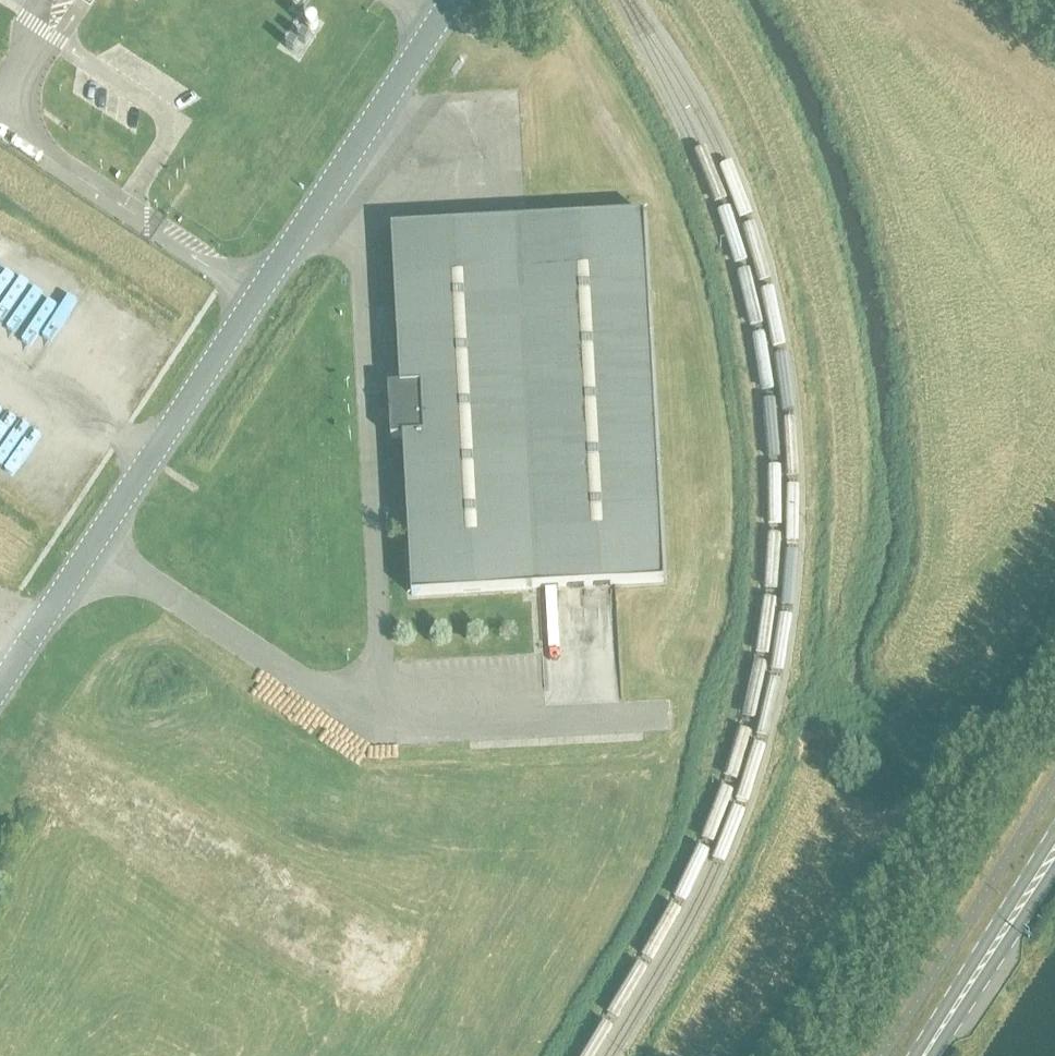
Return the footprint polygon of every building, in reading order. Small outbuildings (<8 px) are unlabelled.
[(664,582),(644,215),(391,229),(400,386),(388,387),(391,439),(403,438),(411,596),(664,582)] [(30,471),(9,459),(0,475),(0,487),(15,496),(30,471)]
